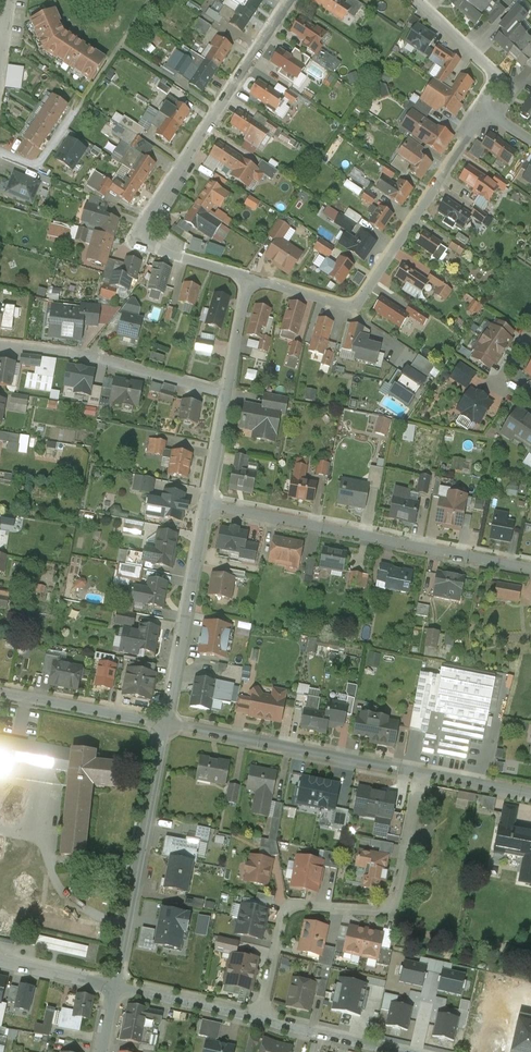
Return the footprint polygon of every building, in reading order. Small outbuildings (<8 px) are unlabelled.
[(240,9),(252,17),(263,1),(261,0),(246,0),(240,9)] [(336,0),(314,0),(312,2),(328,13),(342,22),(342,23),(347,15),(351,10),(345,6),(336,0)] [(352,0),(348,0),(345,6),(351,10),(347,15),(354,20),(363,7),(352,0)] [(461,13),(472,0),(447,0),(461,13)] [(461,13),(475,26),(485,14),(487,16),(491,16),(495,12),(493,9),(498,3),(495,0),(472,0),(461,13)] [(498,3),(493,9),(495,12),(501,17),(508,9),(500,1),(498,3)] [(252,17),(240,9),(236,15),(225,8),(219,17),(223,20),(230,24),(229,25),(242,33),(252,17)] [(517,9),(499,29),(503,33),(504,31),(505,32),(513,24),(518,28),(527,18),(517,9)] [(219,17),(209,10),(205,17),(219,26),(223,20),(219,17)] [(105,61),(64,34),(54,12),(31,23),(44,52),(91,83),(105,61)] [(501,17),(495,12),(491,16),(486,21),(492,26),(501,17)] [(212,28),(199,20),(192,30),(205,39),(212,28)] [(316,31),(300,21),(292,33),(308,44),(309,42),(317,48),(326,35),(317,29),(316,31)] [(513,24),(505,32),(504,31),(503,33),(494,43),(508,56),(527,36),(518,28),(513,24)] [(417,27),(406,44),(424,56),(435,39),(417,27)] [(508,56),(522,69),(530,59),(530,40),(527,36),(508,56)] [(219,40),(217,38),(211,48),(213,49),(205,62),(218,70),(232,48),(219,40)] [(151,43),(144,50),(151,56),(158,49),(151,43)] [(452,56),(438,47),(428,62),(442,71),(442,70),(450,75),(460,61),(452,55),(452,56)] [(335,61),(319,50),(315,57),(331,68),(335,61)] [(296,62),(279,51),(271,64),(287,75),(296,62)] [(193,64),(177,53),(168,68),(184,78),(193,64)] [(205,62),(189,86),(202,94),(218,70),(205,62)] [(25,90),(26,67),(10,66),(8,89),(25,90)] [(461,75),(453,86),(451,85),(455,78),(450,75),(442,70),(442,71),(435,81),(463,100),(473,84),(461,75)] [(358,74),(350,77),(354,87),(362,83),(358,74)] [(463,100),(435,81),(421,101),(433,109),(434,108),(438,107),(455,118),(462,107),(459,105),(463,100)] [(283,99),(258,83),(250,96),(266,106),(265,109),(274,115),(284,100),(283,99)] [(170,91),(160,84),(157,89),(167,96),(170,91)] [(297,99),(287,93),(283,99),(284,100),(293,106),(297,99)] [(521,112),(522,113),(520,116),(527,120),(529,118),(530,119),(530,97),(521,112)] [(53,98),(25,141),(33,146),(39,150),(67,107),(53,98)] [(421,101),(420,100),(415,107),(429,116),(433,109),(421,101)] [(167,120),(179,128),(190,112),(177,104),(167,120)] [(264,130),(239,113),(230,125),(247,137),(244,142),(257,151),(269,134),(274,137),(274,136),(264,129),(264,130)] [(167,120),(159,115),(153,125),(160,130),(156,136),(169,144),(179,128),(167,120)] [(437,131),(414,116),(404,130),(407,132),(423,143),(427,145),(427,146),(441,156),(449,145),(446,143),(450,137),(438,129),(437,131)] [(145,131),(124,117),(119,126),(129,133),(139,139),(145,131)] [(278,130),(268,123),(264,129),(274,136),(278,130)] [(423,143),(407,132),(403,138),(408,141),(419,149),(423,143)] [(139,139),(129,133),(123,142),(136,151),(142,141),(139,139)] [(285,135),(282,140),(293,146),(296,141),(285,135)] [(515,152),(490,136),(483,146),(482,148),(485,151),(507,165),(508,164),(509,165),(514,159),(512,157),(515,152)] [(54,160),(73,172),(87,151),(69,138),(54,160)] [(25,141),(17,153),(25,158),(33,146),(25,141)] [(154,149),(142,141),(136,151),(135,152),(142,157),(147,160),(154,149)] [(419,149),(408,141),(404,148),(418,157),(419,156),(420,157),(423,152),(419,149)] [(476,142),(468,155),(478,162),(485,151),(482,148),(483,146),(476,142)] [(244,161),(219,144),(210,157),(224,166),(235,173),(236,174),(243,162),(244,161)] [(418,157),(404,148),(400,153),(405,156),(403,159),(406,161),(399,171),(406,176),(407,177),(409,173),(421,181),(431,165),(420,157),(419,156),(418,157)] [(140,160),(128,152),(120,165),(132,173),(145,181),(155,165),(147,160),(142,157),(140,160)] [(224,166),(210,157),(203,167),(213,174),(216,169),(221,172),(224,166)] [(256,170),(243,162),(236,174),(235,173),(232,178),(247,187),(252,179),(257,172),(257,171),(256,170)] [(278,173),(262,162),(256,170),(257,171),(257,172),(263,176),(272,182),(278,173)] [(526,162),(521,169),(527,173),(530,168),(530,165),(526,162)] [(235,173),(224,166),(221,172),(231,179),(232,178),(235,173)] [(396,174),(385,167),(381,174),(392,180),(396,174)] [(498,188),(468,168),(460,181),(476,191),(473,195),(475,196),(475,199),(486,206),(489,201),(498,188)] [(263,176),(257,172),(252,179),(258,183),(263,176)] [(113,185),(96,173),(87,187),(104,198),(113,185)] [(145,181),(132,173),(122,188),(116,185),(111,193),(129,205),(145,181)] [(13,175),(5,194),(32,205),(40,185),(13,175)] [(400,182),(396,187),(383,179),(376,190),(389,198),(389,199),(401,207),(413,190),(400,182)] [(223,192),(210,183),(195,207),(208,215),(223,192)] [(376,200),(366,193),(361,200),(372,207),(376,200)] [(109,204),(91,196),(88,206),(107,212),(109,204)] [(486,206),(475,199),(471,204),(483,212),(490,202),(489,201),(486,206)] [(470,216),(447,200),(438,214),(445,219),(442,224),(453,231),(456,226),(463,230),(471,217),(470,216)] [(88,206),(86,206),(82,222),(101,228),(99,235),(114,239),(119,220),(105,216),(107,212),(88,206)] [(208,215),(195,207),(184,223),(197,231),(212,240),(222,225),(208,215)] [(330,207),(325,215),(336,222),(341,213),(330,207)] [(380,208),(369,225),(381,233),(393,216),(380,208)] [(359,225),(364,218),(351,209),(346,216),(359,225)] [(487,216),(475,209),(470,216),(471,217),(482,224),(487,216)] [(356,226),(346,219),(340,228),(350,235),(356,226)] [(290,229),(279,222),(268,238),(276,244),(279,240),(282,242),(290,229)] [(67,230),(53,226),(50,235),(65,239),(67,230)] [(185,233),(175,226),(171,232),(181,238),(185,233)] [(95,233),(72,227),(71,231),(67,230),(65,239),(91,246),(95,233)] [(99,235),(95,233),(91,246),(87,261),(106,267),(114,239),(99,235)] [(360,234),(355,242),(345,235),(339,245),(349,251),(348,252),(361,261),(362,260),(364,262),(373,251),(370,249),(374,243),(360,234)] [(441,245),(425,234),(417,246),(432,257),(440,247),(441,245)] [(469,241),(458,235),(455,240),(465,247),(469,241)] [(282,242),(279,240),(276,244),(267,259),(278,266),(277,267),(288,275),(296,264),(294,263),(300,255),(282,242)] [(202,243),(196,241),(192,253),(198,255),(202,243)] [(334,251),(320,241),(314,250),(328,260),(334,251)] [(465,249),(454,242),(449,249),(460,257),(465,249)] [(432,257),(431,259),(439,264),(440,265),(443,264),(444,262),(444,259),(443,257),(447,251),(440,247),(432,257)] [(121,277),(113,274),(110,286),(129,291),(132,280),(136,282),(141,263),(126,259),(121,277)] [(340,259),(335,267),(327,261),(320,272),(341,286),(353,268),(340,259)] [(171,270),(154,265),(152,272),(154,273),(149,291),(151,292),(149,299),(159,302),(161,295),(163,295),(171,270)] [(427,282),(403,267),(395,279),(420,296),(429,283),(427,282)] [(448,285),(432,274),(427,282),(429,283),(438,290),(434,295),(444,302),(451,292),(446,289),(448,285)] [(199,289),(185,284),(179,303),(194,307),(199,289)] [(117,290),(103,286),(100,298),(114,302),(117,290)] [(229,299),(215,295),(206,326),(220,330),(229,299)] [(131,299),(128,312),(141,316),(144,302),(131,299)] [(405,315),(382,299),(374,312),(400,330),(408,317),(405,315)] [(478,314),(483,305),(474,300),(469,309),(478,314)] [(177,303),(172,301),(168,315),(174,317),(177,303)] [(304,308),(290,304),(288,311),(287,311),(287,313),(281,332),(282,332),(296,336),(304,308)] [(80,311),(67,309),(66,316),(52,315),(49,338),(81,342),(83,326),(88,327),(89,326),(97,327),(98,325),(101,307),(81,305),(80,311)] [(0,310),(0,331),(11,332),(14,308),(2,307),(2,310),(0,310)] [(270,311),(256,307),(247,336),(260,340),(261,338),(268,340),(273,320),(268,319),(270,311)] [(428,319),(411,307),(405,315),(408,317),(423,326),(428,319)] [(136,318),(126,315),(126,317),(123,316),(118,336),(137,341),(142,321),(135,319),(136,318)] [(333,324),(318,319),(308,353),(323,357),(327,343),(333,324)] [(512,332),(497,322),(493,328),(490,326),(487,332),(484,332),(481,338),(504,353),(506,349),(511,340),(508,338),(512,332)] [(364,329),(347,325),(340,351),(357,355),(355,361),(375,366),(379,348),(367,345),(370,333),(364,330),(364,329)] [(296,336),(282,332),(280,338),(294,342),(295,337),(296,336)] [(268,340),(261,338),(260,340),(258,351),(267,354),(270,340),(268,340)] [(504,353),(481,338),(477,343),(478,345),(474,351),(477,353),(473,359),(488,369),(492,363),(495,365),(501,356),(501,357),(504,353)] [(213,345),(197,342),(195,350),(211,353),(213,345)] [(336,346),(327,343),(323,357),(318,373),(327,375),(336,346)] [(302,347),(293,344),(287,364),(296,366),(302,347)] [(165,358),(152,354),(150,361),(162,365),(165,358)] [(41,359),(22,357),(20,367),(40,369),(41,359)] [(418,357),(409,370),(425,381),(434,368),(418,357)] [(0,362),(0,387),(10,389),(14,365),(0,362)] [(475,376),(460,365),(451,378),(467,388),(475,376)] [(398,373),(388,387),(392,389),(388,396),(408,409),(426,382),(425,381),(409,370),(406,368),(402,375),(398,373)] [(98,373),(77,369),(75,386),(96,389),(98,373)] [(54,393),(56,377),(29,374),(28,390),(54,393)] [(142,386),(115,381),(113,391),(111,402),(112,403),(138,407),(142,386)] [(177,389),(163,385),(159,401),(172,405),(177,389)] [(113,391),(102,389),(99,409),(110,411),(112,403),(111,402),(113,391)] [(308,390),(307,401),(316,402),(318,391),(308,390)] [(477,395),(470,391),(458,410),(464,414),(462,417),(471,422),(473,419),(479,424),(492,405),(485,400),(486,398),(478,393),(477,395)] [(288,400),(265,396),(262,411),(279,414),(279,417),(285,418),(288,400)] [(28,399),(13,397),(11,406),(26,409),(28,399)] [(201,405),(183,402),(179,423),(197,427),(201,405)] [(262,411),(245,407),(242,421),(241,424),(242,424),(241,428),(262,432),(261,441),(273,444),(274,435),(275,435),(279,417),(279,414),(262,411)] [(517,409),(501,434),(511,441),(515,436),(530,447),(530,418),(517,409)] [(376,433),(389,437),(393,421),(381,417),(376,433)] [(405,442),(416,443),(418,427),(406,426),(405,442)] [(21,437),(4,435),(3,443),(20,446),(21,437)] [(166,444),(150,441),(147,455),(163,458),(166,444)] [(56,460),(59,444),(49,442),(46,458),(56,460)] [(522,464),(529,468),(530,464),(530,451),(522,464)] [(191,456),(173,453),(168,477),(187,480),(191,456)] [(246,458),(236,457),(233,470),(243,472),(246,458)] [(453,469),(470,473),(473,461),(456,457),(453,469)] [(307,462),(297,460),(296,467),(293,481),(304,483),(308,462),(307,462)] [(327,465),(319,463),(316,476),(325,478),(327,465)] [(383,470),(373,469),(370,488),(379,489),(378,492),(379,492),(383,470)] [(233,470),(229,489),(253,493),(256,475),(243,472),(233,470)] [(430,477),(420,476),(417,493),(427,494),(430,477)] [(154,481),(136,478),(134,488),(140,489),(139,493),(151,496),(154,481)] [(453,481),(436,478),(432,497),(440,499),(441,492),(451,494),(453,481)] [(293,481),(292,481),(289,500),(312,504),(316,485),(304,483),(293,481)] [(368,486),(342,482),(338,505),(364,510),(368,486)] [(393,499),(418,504),(419,496),(395,491),(393,499)] [(451,494),(441,492),(440,499),(436,523),(443,525),(444,528),(459,531),(460,528),(466,497),(451,494)] [(184,496),(165,493),(162,506),(160,519),(161,519),(181,523),(183,513),(186,513),(187,513),(188,507),(182,506),(184,496)] [(418,504),(393,499),(390,519),(401,521),(402,520),(414,522),(413,524),(414,524),(418,504)] [(159,503),(149,501),(146,518),(161,521),(161,519),(160,519),(162,506),(159,506),(160,503),(159,503)] [(495,514),(490,538),(510,542),(513,524),(506,522),(507,516),(495,514)] [(16,519),(2,517),(0,525),(14,527),(16,519)] [(143,524),(125,521),(122,536),(123,536),(124,531),(141,534),(143,525),(144,525),(143,525),(143,524)] [(238,531),(231,530),(231,533),(222,531),(218,550),(231,552),(231,555),(242,557),(243,557),(245,546),(246,536),(237,534),(238,531)] [(176,537),(158,534),(155,553),(145,551),(144,556),(128,553),(125,566),(142,569),(142,570),(144,562),(153,564),(153,566),(172,570),(175,551),(174,551),(176,537)] [(302,546),(275,541),(270,562),(272,563),(273,565),(285,567),(287,566),(298,568),(302,546)] [(256,547),(245,546),(243,557),(242,557),(240,562),(253,565),(256,547)] [(346,555),(323,551),(320,569),(331,571),(331,570),(343,572),(346,555)] [(316,561),(308,560),(304,577),(312,578),(316,561)] [(142,570),(119,566),(117,574),(125,576),(124,581),(140,584),(142,570)] [(389,569),(381,567),(378,580),(387,582),(389,569)] [(401,571),(389,569),(387,582),(386,589),(399,591),(399,592),(408,594),(412,575),(401,573),(401,571)] [(245,575),(226,571),(225,579),(234,581),(244,583),(245,575)] [(464,577),(438,572),(434,598),(459,603),(464,577)] [(362,576),(352,574),(350,587),(360,589),(361,581),(362,576)] [(225,579),(213,576),(209,597),(230,601),(234,581),(225,579)] [(89,581),(79,581),(79,589),(89,590),(89,581)] [(167,585),(149,582),(147,593),(144,606),(162,610),(167,585)] [(521,588),(488,582),(486,596),(518,602),(521,588)] [(147,593),(136,591),(134,604),(144,606),(147,593)] [(0,598),(0,607),(7,609),(9,600),(0,598)] [(433,600),(420,598),(418,608),(431,610),(433,600)] [(135,617),(117,613),(115,625),(133,628),(135,617)] [(230,628),(205,623),(202,640),(200,639),(199,645),(201,645),(199,654),(225,659),(230,628)] [(159,630),(140,627),(139,634),(136,651),(138,651),(154,654),(159,630)] [(139,634),(124,631),(120,652),(137,656),(138,651),(136,651),(139,634)] [(439,633),(428,631),(425,648),(424,655),(434,657),(435,650),(436,650),(439,633)] [(329,655),(329,650),(342,650),(342,640),(311,640),(311,655),(329,655)] [(372,651),(369,665),(380,667),(383,653),(372,651)] [(60,659),(46,656),(42,675),(52,677),(54,663),(59,664),(60,659)] [(98,662),(93,686),(110,690),(115,666),(98,662)] [(156,666),(138,662),(137,665),(136,672),(154,676),(156,666)] [(59,664),(54,663),(52,677),(50,685),(77,690),(79,679),(75,678),(77,668),(59,664)] [(154,676),(136,672),(137,665),(130,664),(124,695),(150,700),(155,676),(154,676)] [(495,679),(441,669),(440,677),(434,712),(486,722),(491,697),(494,683),(495,679)] [(410,727),(410,730),(407,729),(407,730),(426,733),(430,711),(434,712),(440,677),(421,673),(412,718),(410,727)] [(215,683),(196,680),(191,708),(210,711),(212,702),(215,683)] [(234,686),(215,683),(212,702),(230,705),(234,686)] [(501,685),(494,683),(491,697),(498,698),(501,685)] [(351,684),(348,694),(358,696),(360,686),(351,684)] [(274,691),(272,699),(263,697),(258,690),(250,695),(253,699),(252,700),(249,716),(249,717),(280,723),(285,701),(284,701),(285,693),(274,691)] [(305,697),(297,696),(294,709),(303,711),(305,697)] [(252,700),(238,697),(235,713),(249,716),(252,700)] [(320,700),(308,698),(306,710),(305,710),(302,729),(317,732),(317,733),(324,735),(324,733),(325,733),(326,727),(328,715),(326,715),(318,713),(320,700)] [(355,699),(348,698),(346,705),(347,705),(345,716),(352,717),(355,699)] [(336,705),(329,704),(326,715),(328,715),(326,727),(330,727),(333,725),(341,727),(343,726),(345,716),(347,705),(346,705),(339,703),(336,705)] [(378,709),(364,706),(362,715),(376,717),(378,709)] [(434,712),(430,711),(426,733),(422,753),(466,762),(471,739),(483,741),(486,722),(434,712)] [(376,717),(362,715),(362,717),(358,717),(355,735),(371,738),(370,742),(380,744),(381,743),(394,745),(397,727),(386,725),(387,720),(376,717)] [(412,718),(404,716),(403,721),(406,726),(410,727),(412,718)] [(72,750),(72,751),(10,739),(8,748),(0,746),(0,770),(8,771),(9,762),(70,773),(61,857),(84,859),(92,786),(116,788),(119,765),(94,763),(95,753),(72,750)] [(229,764),(200,758),(196,780),(225,786),(229,764)] [(499,771),(506,772),(507,762),(500,761),(499,771)] [(276,773),(251,768),(247,790),(248,787),(260,789),(259,792),(271,795),(272,795),(276,773)] [(339,786),(303,779),(299,802),(324,807),(324,809),(330,810),(334,811),(334,808),(339,786)] [(239,787),(230,786),(227,803),(235,805),(239,787)] [(386,836),(389,820),(390,821),(391,814),(395,795),(367,790),(368,788),(359,786),(354,815),(362,817),(362,815),(363,815),(363,814),(376,817),(372,836),(386,838),(386,836)] [(460,799),(477,801),(478,793),(461,791),(460,799)] [(271,795),(259,792),(255,814),(253,814),(253,815),(267,818),(271,795)] [(496,799),(482,797),(480,808),(489,810),(488,812),(494,813),(496,799)] [(283,805),(275,803),(268,841),(276,842),(283,805)] [(504,806),(503,814),(498,813),(498,816),(498,822),(501,822),(500,828),(513,830),(517,809),(504,806)] [(348,811),(334,808),(334,811),(330,810),(327,824),(331,825),(330,828),(344,831),(348,811)] [(404,816),(391,814),(390,821),(389,820),(386,836),(400,839),(404,816)] [(211,830),(197,827),(194,845),(186,844),(183,861),(191,863),(193,849),(206,852),(211,830)] [(499,827),(493,860),(502,861),(503,855),(528,860),(530,860),(530,834),(513,830),(500,828),(499,827)] [(186,842),(166,838),(162,857),(171,859),(183,861),(186,844),(186,842)] [(268,841),(261,840),(260,849),(268,850),(270,858),(279,856),(276,842),(268,841)] [(381,843),(372,841),(371,847),(380,849),(381,843)] [(392,845),(381,843),(380,849),(379,855),(388,857),(389,857),(392,845)] [(340,855),(324,851),(322,862),(323,862),(322,867),(337,870),(340,855)] [(379,855),(359,851),(356,866),(370,869),(368,878),(364,877),(362,888),(378,891),(379,881),(385,882),(387,871),(385,871),(388,857),(379,855)] [(272,861),(251,857),(249,865),(246,866),(245,872),(247,874),(250,875),(251,876),(249,883),(266,887),(272,861)] [(322,862),(297,857),(291,887),(317,892),(318,886),(320,885),(322,870),(321,869),(322,867),(323,862),(322,862)] [(183,861),(171,859),(165,889),(186,893),(191,872),(189,871),(191,863),(192,864),(192,863),(191,863),(183,861)] [(528,860),(525,874),(521,873),(519,882),(530,885),(530,860),(528,860)] [(204,901),(185,898),(183,907),(202,910),(204,901)] [(267,911),(242,906),(239,920),(264,926),(267,911)] [(154,948),(181,953),(188,914),(161,909),(154,948)] [(34,924),(93,937),(96,925),(37,912),(34,924)] [(264,926),(239,920),(236,935),(260,940),(264,926)] [(327,927),(306,922),(299,951),(319,956),(320,956),(323,946),(327,927)] [(362,930),(349,927),(346,941),(344,952),(360,956),(366,930),(362,929),(362,930)] [(383,935),(370,932),(370,931),(366,930),(360,956),(377,960),(380,949),(383,935)] [(88,959),(91,946),(44,936),(42,948),(88,959)] [(238,942),(219,938),(216,953),(231,956),(232,954),(235,955),(238,942)] [(338,939),(335,949),(334,957),(343,959),(344,952),(346,941),(338,939)] [(335,949),(323,946),(320,956),(319,956),(318,964),(331,967),(334,957),(335,949)] [(392,952),(380,949),(377,960),(376,965),(389,968),(392,952)] [(235,955),(232,954),(231,956),(230,962),(228,963),(227,969),(228,971),(227,974),(225,975),(224,981),(225,983),(224,986),(251,992),(253,980),(257,960),(235,955)] [(285,958),(282,969),(292,971),(294,960),(285,958)] [(405,961),(400,982),(422,987),(427,966),(405,961)] [(443,970),(451,972),(452,965),(437,962),(434,973),(442,975),(443,970)] [(442,975),(438,990),(460,996),(465,975),(451,972),(443,970),(442,975)] [(328,980),(320,978),(320,981),(317,994),(316,996),(324,998),(328,980)] [(312,983),(293,979),(292,987),(290,987),(288,998),(289,999),(287,1006),(309,1011),(313,993),(315,984),(312,983)] [(339,979),(332,1010),(360,1016),(367,985),(339,979)] [(35,989),(20,985),(14,1010),(29,1013),(35,989)] [(93,999),(77,996),(74,1013),(73,1018),(81,1019),(89,1020),(93,999)] [(386,1026),(407,1030),(412,1008),(391,1004),(386,1026)] [(147,1010),(128,1006),(122,1041),(140,1045),(149,1046),(151,1036),(152,1036),(154,1024),(160,1025),(162,1014),(147,1011),(147,1010)] [(55,1010),(47,1009),(43,1026),(36,1025),(34,1035),(48,1038),(55,1010)] [(74,1013),(63,1011),(59,1028),(72,1030),(79,1032),(81,1019),(73,1018),(74,1013)] [(438,1014),(433,1036),(454,1041),(459,1019),(438,1014)] [(519,1014),(515,1034),(516,1034),(515,1039),(514,1039),(511,1051),(530,1051),(530,1017),(519,1014)] [(220,1026),(210,1023),(202,1021),(202,1022),(199,1037),(217,1041),(220,1026)] [(249,1051),(258,1051),(259,1040),(250,1039),(249,1051)] [(264,1042),(261,1051),(290,1051),(291,1049),(264,1042)] [(207,1043),(205,1051),(233,1051),(234,1049),(207,1043)]
